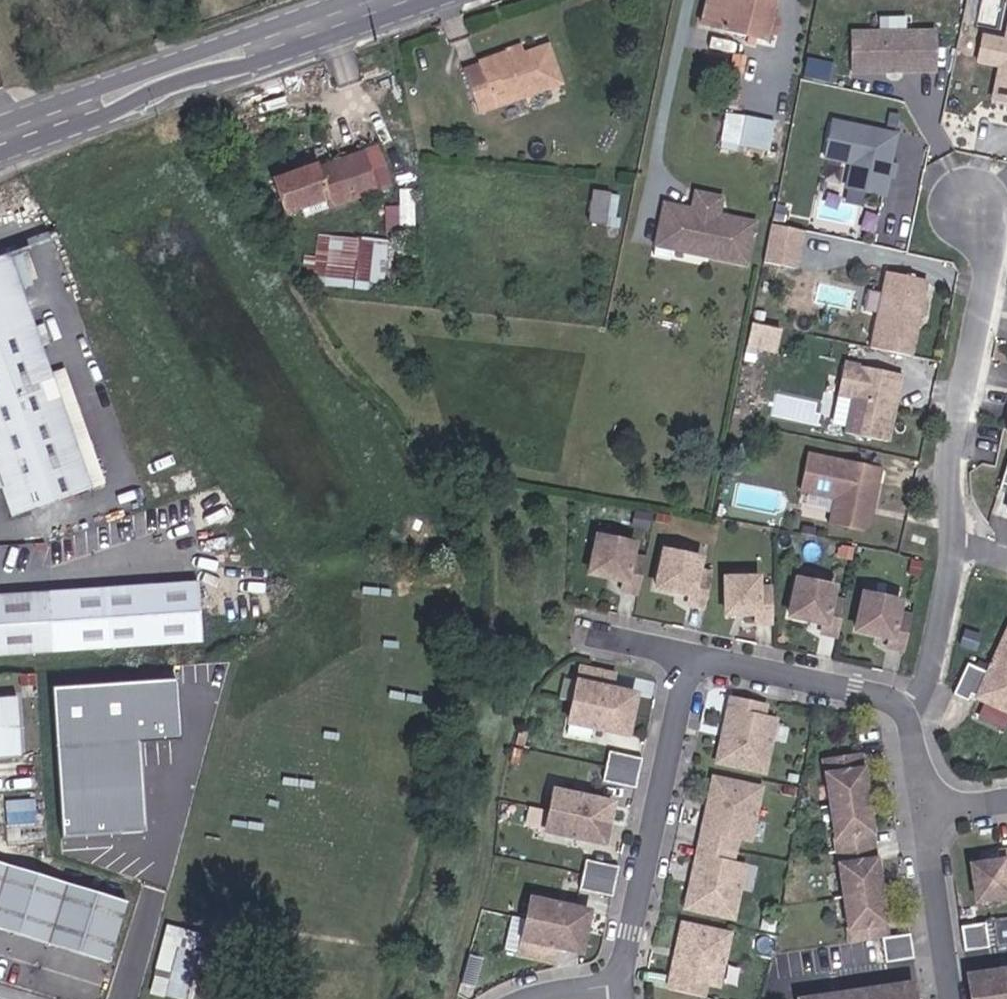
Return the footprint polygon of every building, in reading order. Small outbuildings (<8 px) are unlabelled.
[(730,44),(740,3),(728,0),(711,0),(701,37),(730,44)] [(759,53),(768,55),(778,13),(740,3),(730,44),(752,51),(759,53)] [(1001,16),(994,50),(972,45),(967,70),(989,75),(982,107),(1006,112),(1006,17),(1001,16)] [(924,77),(924,37),(841,37),(841,77),(924,77)] [(749,59),(756,62),(759,53),(752,51),(749,59)] [(477,122),(559,96),(544,53),(522,60),(508,65),(506,60),(478,68),(480,74),(463,80),(477,122)] [(508,65),(522,60),(521,54),(506,60),(508,65)] [(727,82),(740,87),(746,70),(732,65),(727,82)] [(702,150),(720,157),(730,129),(712,122),(702,150)] [(877,169),(884,139),(821,125),(812,162),(839,168),(833,192),(870,200),(875,181),(877,169)] [(720,157),(748,167),(758,139),(730,129),(720,157)] [(343,209),(391,190),(381,163),(377,154),(360,160),(330,171),(343,209)] [(880,182),(883,171),(877,169),(875,181),(880,182)] [(306,223),(343,209),(330,171),(318,175),(316,172),(275,187),(287,222),(304,216),(306,223)] [(610,225),(598,224),(600,198),(583,197),(579,230),(609,234),(610,225)] [(717,274),(729,233),(692,223),(696,206),(669,198),(664,219),(655,216),(656,213),(637,207),(632,229),(645,233),(640,249),(681,260),(680,263),(717,274)] [(781,273),(790,234),(756,226),(747,265),(781,273)] [(363,288),(363,286),(376,248),(323,243),(320,267),(324,283),(363,288)] [(363,286),(384,287),(388,250),(376,248),(363,286)] [(5,272),(0,273),(0,508),(6,525),(86,496),(5,272)] [(904,322),(909,319),(911,307),(908,302),(912,284),(871,276),(867,297),(863,316),(855,351),(895,360),(904,322)] [(863,316),(867,297),(853,294),(849,313),(863,316)] [(754,321),(750,345),(780,350),(784,327),(754,321)] [(871,445),(886,379),(829,366),(822,398),(837,402),(829,436),(871,445)] [(856,510),(864,472),(792,457),(784,494),(817,502),(812,527),(846,534),(852,530),(855,517),(850,516),(852,509),(856,510)] [(995,516),(1006,519),(1006,465),(995,516)] [(641,591),(649,558),(634,555),(637,542),(601,534),(593,571),(628,579),(626,587),(641,591)] [(855,559),(858,549),(847,546),(845,557),(855,559)] [(708,606),(716,573),(701,570),(704,557),(668,549),(660,586),(695,594),(692,602),(708,606)] [(776,622),(776,588),(762,588),(761,575),(724,576),(725,613),(761,613),(761,622),(776,622)] [(842,635),(850,602),(835,599),(838,587),(802,579),(794,615),(828,623),(827,632),(842,635)] [(909,651),(916,618),(902,614),(905,602),(869,594),(861,631),(895,638),(893,647),(909,651)] [(181,657),(179,597),(41,604),(44,664),(181,657)] [(41,604),(0,606),(0,666),(44,664),(41,604)] [(981,699),(1006,711),(1006,641),(981,699)] [(971,703),(985,673),(971,666),(957,697),(971,703)] [(637,694),(612,688),(615,674),(582,667),(575,700),(633,713),(637,694)] [(648,688),(649,677),(619,674),(618,685),(648,688)] [(187,678),(61,683),(68,833),(153,830),(149,738),(189,736),(187,678)] [(768,764),(778,721),(765,718),(768,704),(728,695),(715,752),(768,764)] [(628,734),(633,713),(575,700),(570,721),(628,734)] [(8,709),(0,710),(0,771),(11,770),(8,709)] [(637,787),(644,757),(610,750),(604,779),(637,787)] [(889,939),(864,757),(829,762),(854,943),(885,939),(888,964),(916,960),(913,935),(889,939)] [(752,795),(713,786),(688,898),(727,907),(730,893),(744,896),(763,812),(749,809),(752,795)] [(605,843),(609,822),(552,809),(547,830),(605,843)] [(1004,854),(1005,863),(974,868),(977,895),(1006,891),(1006,854),(1004,854)] [(612,896),(619,866),(586,859),(579,889),(612,896)] [(0,885),(0,951),(71,972),(89,912),(0,885)] [(585,931),(589,910),(532,898),(527,918),(585,931)] [(990,943),(987,918),(962,922),(965,946),(990,943)] [(725,989),(734,946),(682,934),(669,991),(702,998),(705,984),(725,989)] [(183,951),(155,944),(144,985),(156,988),(153,998),(178,998),(186,970),(161,963),(163,958),(180,963),(183,951)] [(968,971),(972,998),(1006,998),(1006,966),(968,971)]
